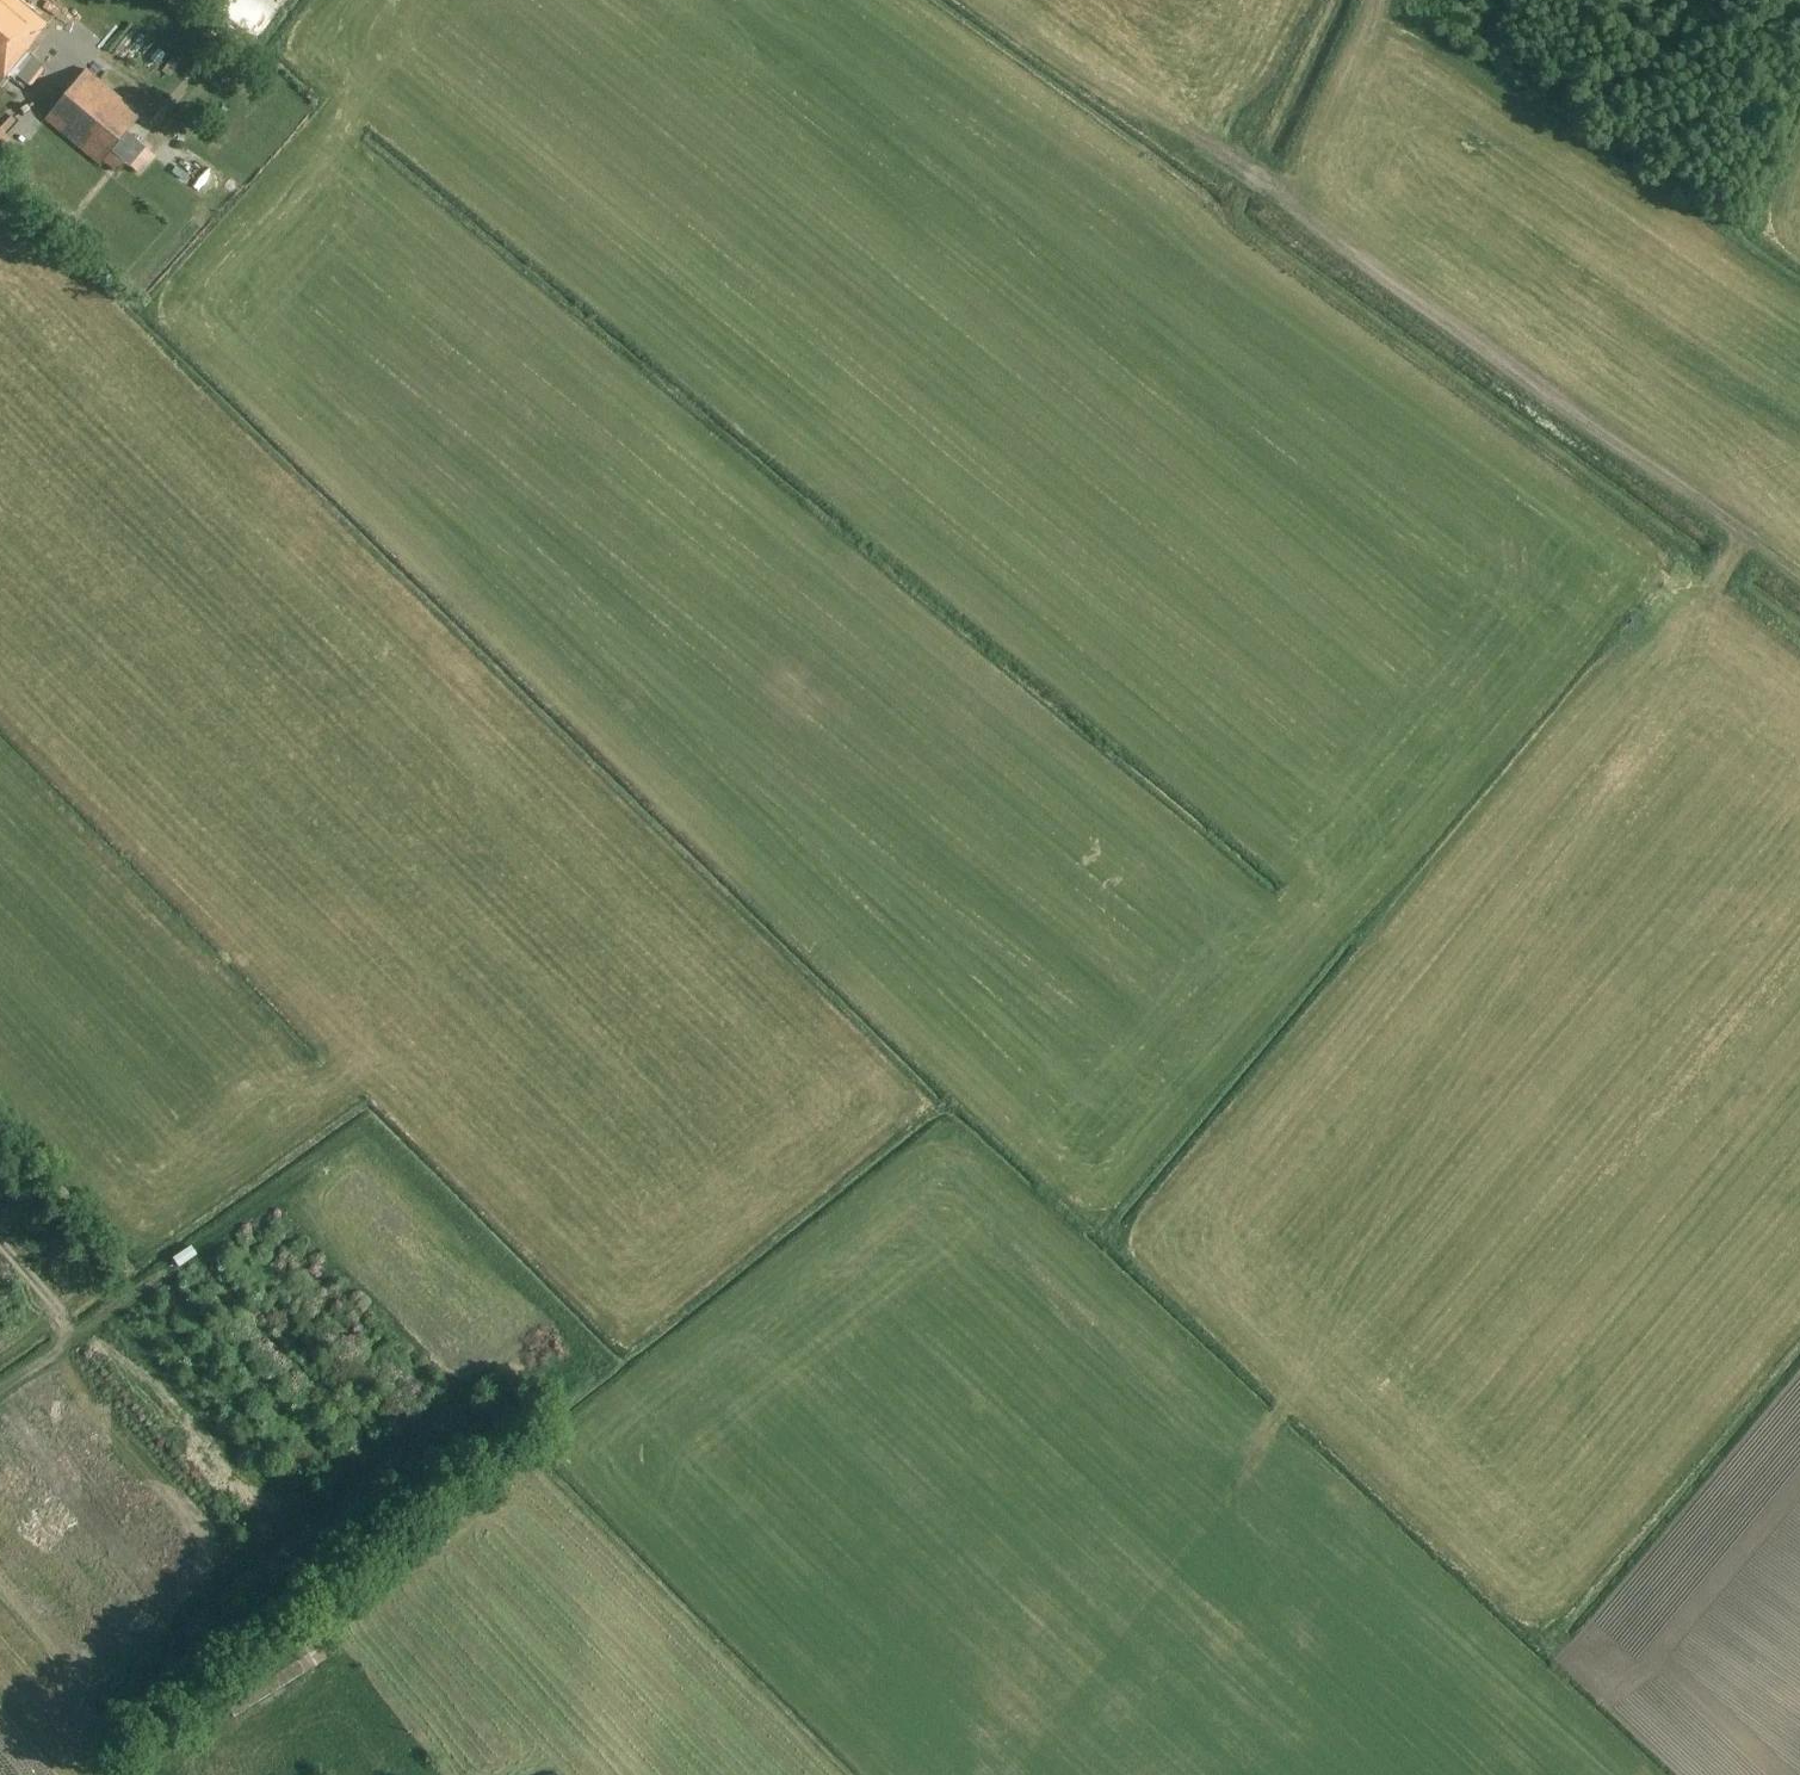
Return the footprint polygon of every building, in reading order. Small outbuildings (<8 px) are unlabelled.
[(45,22),(18,0),(0,0),(0,78),(45,22)] [(139,175),(155,157),(126,133),(141,116),(84,69),(43,119),(100,166),(103,162),(116,174),(124,164),(139,175)] [(21,128),(36,106),(11,89),(0,105),(0,114),(21,128)] [(234,1718),(316,1666),(302,1645),(220,1696),(234,1718)]
